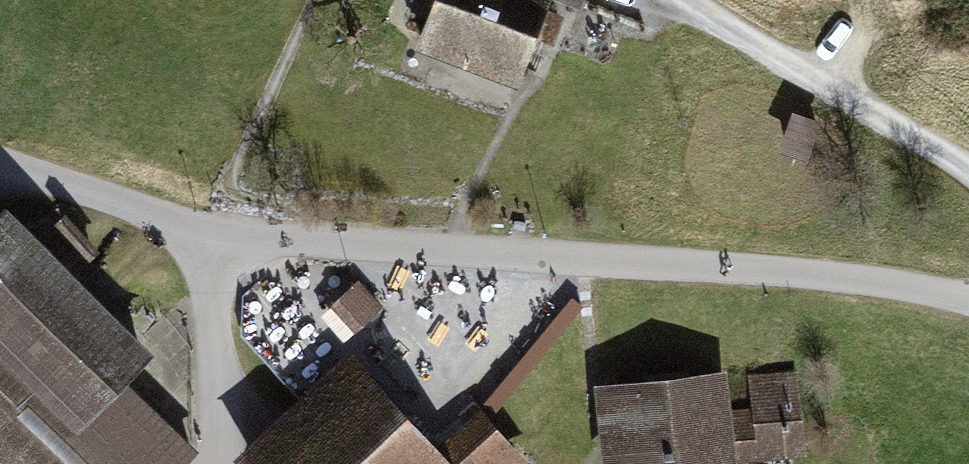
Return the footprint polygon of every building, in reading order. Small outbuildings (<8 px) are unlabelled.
[(423,48),(516,82),(546,0),(441,0),(423,48)] [(184,456),(119,395),(152,360),(0,218),(0,463),(176,463),(184,456)] [(241,458),(247,463),(515,463),(521,459),(481,415),(442,451),(353,355),(241,458)] [(802,372),(752,377),(759,447),(809,442),(802,372)] [(597,391),(604,463),(728,463),(719,378),(597,391)]
